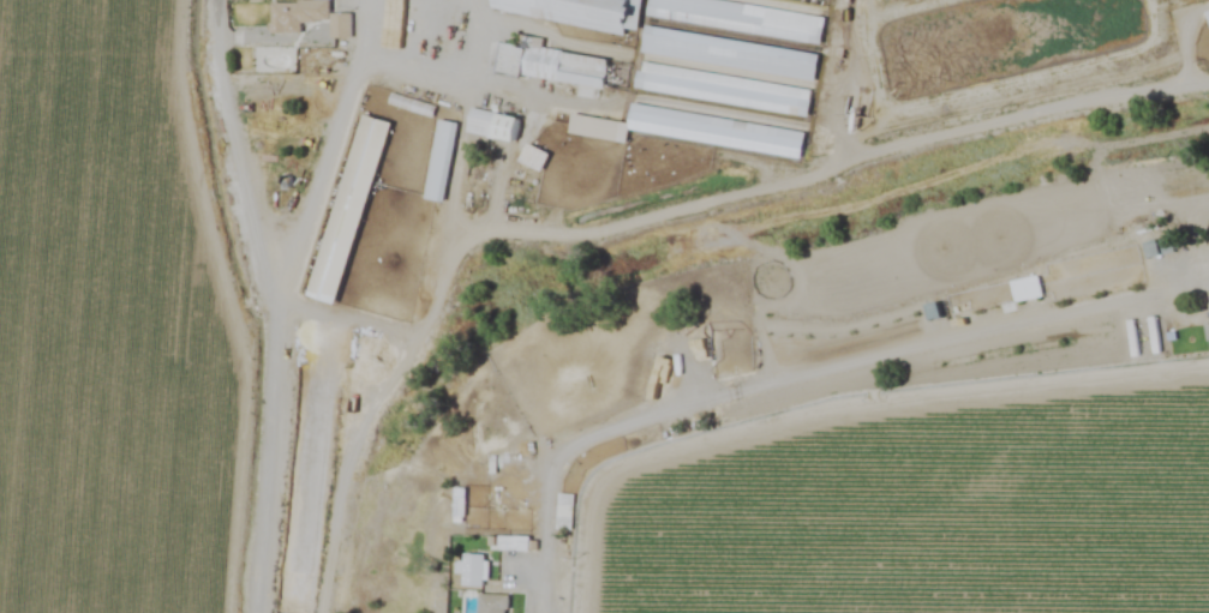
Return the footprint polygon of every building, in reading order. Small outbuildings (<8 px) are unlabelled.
[(294,2),(294,0),(332,0),(333,8),(351,13),(352,37),(331,38),(329,19),(307,20),(305,35),(270,32),(269,4),(294,2)] [(481,5),(482,0),(629,0),(622,34),(481,5)] [(646,16),(649,0),(713,0),(822,19),(819,44),(646,16)] [(645,26),(816,58),(812,82),(640,50),(645,26)] [(498,37),(605,55),(600,84),(493,66),(498,37)] [(639,61),(809,91),(806,116),(634,88),(639,61)] [(390,92),(433,103),(430,118),(387,107),(390,92)] [(630,103),(801,136),(796,158),(627,127),(630,103)] [(468,133),(515,143),(521,120),(473,109),(468,133)] [(390,124),(334,305),(305,296),(363,115),(390,124)] [(567,134),(618,143),(621,124),(570,115),(567,134)] [(436,120),(423,197),(442,200),(455,124),(436,120)] [(519,164),(540,174),(549,154),(527,144),(519,164)] [(484,555),(481,585),(461,584),(463,554),(484,555)] [(505,597),(505,612),(476,612),(477,596),(505,597)]
